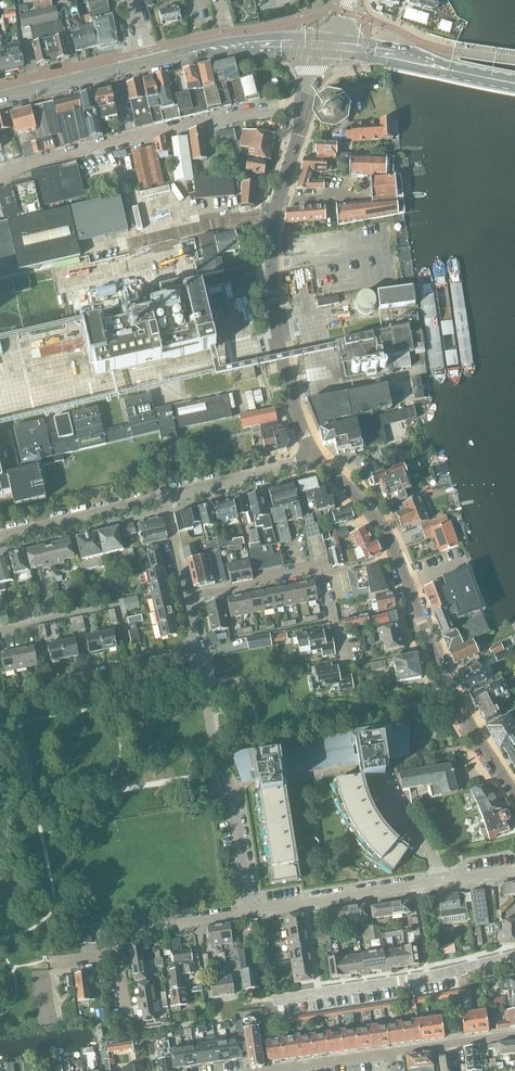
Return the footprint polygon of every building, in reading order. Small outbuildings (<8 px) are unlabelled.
[(34,8),(51,6),(51,0),(33,0),(34,8)] [(90,15),(91,20),(110,16),(107,0),(87,0),(90,15)] [(406,0),(405,2),(434,11),(435,8),(437,9),(438,5),(444,2),(443,0),(406,0)] [(87,49),(79,18),(76,3),(65,6),(71,31),(76,52),(87,49)] [(20,16),(23,28),(59,20),(56,7),(20,16)] [(181,21),(178,7),(159,11),(162,26),(181,21)] [(90,15),(79,18),(87,49),(98,47),(91,20),(90,15)] [(110,16),(91,20),(98,47),(98,50),(99,50),(116,46),(117,44),(115,35),(110,16)] [(30,29),(34,43),(65,36),(61,22),(30,29)] [(65,36),(34,43),(32,43),(37,65),(70,57),(65,36)] [(8,47),(3,48),(1,37),(0,37),(0,66),(1,71),(1,73),(12,70),(9,51),(8,47)] [(14,46),(8,47),(9,51),(12,70),(24,68),(19,43),(19,40),(13,41),(14,46)] [(213,66),(212,66),(222,107),(231,105),(226,83),(231,82),(239,80),(234,60),(220,64),(218,62),(213,63),(213,66)] [(210,64),(198,67),(203,89),(205,98),(208,111),(221,108),(221,107),(216,87),(210,64)] [(177,71),(169,73),(176,99),(180,118),(184,118),(185,117),(188,116),(207,112),(208,112),(208,111),(205,98),(203,89),(201,90),(195,68),(193,69),(193,67),(187,69),(187,70),(184,71),(183,70),(177,71)] [(175,95),(174,95),(173,96),(168,74),(154,77),(154,78),(159,100),(158,100),(159,107),(163,122),(163,123),(180,119),(175,95)] [(240,79),(246,102),(260,100),(254,76),(240,79)] [(143,81),(147,98),(150,109),(149,109),(153,124),(153,125),(163,122),(159,107),(158,100),(159,100),(154,78),(143,81)] [(127,87),(130,100),(137,128),(153,124),(146,97),(144,98),(140,80),(126,83),(127,87)] [(245,102),(239,80),(231,82),(234,90),(235,95),(236,99),(237,104),(245,102)] [(93,93),(101,128),(104,128),(103,124),(118,121),(111,89),(93,93)] [(322,98),(315,121),(334,124),(348,122),(346,99),(351,98),(351,97),(325,89),(322,98)] [(93,93),(80,96),(90,140),(103,137),(93,93)] [(78,97),(54,102),(64,146),(71,144),(70,144),(89,140),(83,109),(81,110),(78,97)] [(40,139),(61,134),(53,103),(32,108),(40,139)] [(31,108),(21,111),(26,132),(36,129),(31,108)] [(26,132),(21,111),(10,114),(16,135),(26,132)] [(0,115),(0,130),(11,128),(7,113),(6,114),(3,114),(2,114),(0,115)] [(393,139),(392,120),(380,121),(380,123),(351,125),(351,127),(346,128),(347,137),(342,136),(342,140),(347,140),(352,139),(352,142),(393,139)] [(203,129),(189,131),(193,161),(207,159),(203,129)] [(227,130),(230,143),(236,141),(234,129),(227,130)] [(223,144),(230,143),(227,130),(221,132),(223,144)] [(243,130),(240,147),(249,148),(248,157),(270,160),(275,134),(243,130)] [(0,135),(0,139),(5,160),(21,156),(15,131),(0,135)] [(223,144),(221,132),(215,133),(217,145),(223,144)] [(154,139),(154,140),(155,145),(157,154),(168,152),(170,151),(169,146),(168,143),(166,144),(166,142),(165,137),(156,139),(154,139)] [(193,179),(187,137),(172,139),(176,166),(173,166),(175,182),(193,179)] [(40,141),(31,143),(34,154),(42,152),(40,141)] [(34,154),(31,143),(21,146),(23,157),(34,154)] [(340,154),(340,145),(316,144),(316,145),(314,147),(314,151),(316,152),(316,153),(317,153),(317,158),(348,159),(348,154),(340,154)] [(146,148),(131,151),(138,183),(139,183),(140,188),(147,188),(164,184),(158,159),(155,146),(146,148)] [(387,158),(350,156),(349,176),(370,176),(371,178),(386,177),(387,158)] [(301,175),(310,178),(312,172),(322,172),(322,171),(332,171),(332,162),(330,162),(330,159),(304,158),(301,170),(302,172),(301,175)] [(265,162),(248,159),(246,172),(263,175),(263,173),(265,172),(265,169),(264,168),(265,162)] [(0,192),(0,202),(5,222),(43,212),(42,207),(68,201),(85,197),(76,162),(77,166),(60,170),(59,166),(58,166),(31,173),(30,173),(32,179),(8,185),(7,186),(7,187),(7,188),(7,190),(0,192)] [(212,175),(221,176),(222,164),(215,163),(214,170),(212,170),(212,175)] [(309,182),(310,178),(301,175),(296,190),(307,189),(324,189),(324,181),(309,182)] [(233,176),(225,177),(227,197),(234,196),(233,176)] [(386,177),(371,178),(372,203),(403,200),(401,176),(386,177)] [(217,177),(210,178),(211,198),(219,197),(217,177)] [(225,177),(217,177),(219,197),(227,197),(225,177)] [(210,178),(202,179),(204,199),(211,198),(210,178)] [(204,199),(202,179),(194,179),(196,199),(204,199)] [(188,209),(193,206),(175,183),(170,186),(188,209)] [(241,206),(255,208),(256,185),(243,183),(241,206)] [(128,231),(120,196),(71,208),(79,242),(128,231)] [(337,209),(336,211),(338,225),(404,213),(403,200),(372,203),(342,205),(340,206),(338,207),(337,209)] [(286,222),(287,224),(326,221),(325,206),(289,209),(287,211),(286,222)] [(69,208),(7,222),(18,270),(80,256),(69,208)] [(0,224),(0,275),(18,270),(7,222),(5,223),(0,224)] [(217,233),(213,233),(219,258),(223,258),(224,257),(223,253),(235,251),(236,255),(240,254),(239,250),(236,235),(244,233),(243,227),(230,230),(231,233),(218,237),(217,233)] [(213,233),(199,237),(204,262),(219,258),(213,233)] [(31,290),(28,277),(7,282),(10,295),(31,290)] [(99,326),(83,330),(91,363),(94,362),(94,363),(97,376),(104,374),(110,373),(131,368),(135,367),(163,360),(210,349),(215,348),(216,348),(202,290),(202,288),(185,292),(183,282),(160,287),(160,288),(162,297),(166,296),(167,297),(167,298),(168,302),(169,305),(177,342),(159,347),(152,315),(151,316),(148,316),(139,319),(131,320),(132,326),(101,333),(99,326)] [(242,288),(241,282),(232,283),(233,290),(242,288)] [(377,293),(380,310),(415,305),(413,288),(377,293)] [(316,300),(318,307),(339,303),(338,296),(316,300)] [(336,349),(343,383),(390,374),(386,357),(414,352),(409,325),(335,342),(335,345),(336,349)] [(241,363),(245,380),(256,378),(252,361),(241,363)] [(410,379),(414,400),(424,398),(420,378),(410,379)] [(318,431),(319,431),(353,423),(352,419),(372,413),(372,412),(391,408),(391,407),(390,407),(386,386),(357,393),(349,394),(318,399),(306,401),(310,412),(314,421),(318,431)] [(256,402),(264,401),(262,389),(247,391),(249,409),(256,408),(256,402)] [(129,425),(103,431),(97,407),(72,413),(78,437),(60,441),(60,439),(74,436),(69,415),(54,418),(57,433),(47,436),(44,420),(41,421),(14,427),(23,464),(158,432),(159,432),(161,439),(177,436),(175,429),(181,428),(232,418),(228,395),(155,410),(158,427),(157,427),(149,395),(124,401),(129,425)] [(413,406),(404,409),(407,419),(407,420),(409,419),(409,420),(413,418),(415,418),(416,416),(414,409),(413,406)] [(274,408),(239,416),(242,429),(260,425),(277,421),(274,408)] [(404,409),(379,416),(381,426),(407,419),(404,409)] [(355,422),(353,423),(319,431),(323,445),(335,442),(337,450),(342,448),(349,446),(351,453),(363,450),(361,443),(363,442),(365,443),(365,442),(364,441),(373,435),(379,442),(380,443),(381,443),(383,442),(383,441),(384,440),(385,444),(386,444),(379,416),(356,422),(355,422)] [(277,421),(260,425),(262,435),(265,451),(266,450),(268,450),(270,453),(272,453),(286,449),(287,448),(289,443),(288,440),(284,430),(283,431),(282,424),(278,425),(277,421)] [(19,464),(15,448),(8,450),(11,466),(19,464)] [(396,468),(402,466),(400,458),(394,459),(396,468)] [(379,485),(380,489),(407,479),(413,476),(411,471),(419,468),(417,461),(403,467),(402,466),(396,468),(382,473),(371,477),(371,479),(369,479),(368,481),(370,486),(372,487),(374,486),(374,487),(379,485)] [(370,477),(371,477),(382,473),(372,463),(362,473),(367,478),(370,477)] [(8,477),(11,492),(14,506),(46,499),(39,467),(7,474),(8,477)] [(11,492),(8,477),(0,479),(0,483),(2,494),(11,492)] [(318,490),(318,489),(316,479),(296,484),(299,495),(306,493),(318,490)] [(407,479),(380,489),(383,495),(383,496),(386,498),(387,497),(390,505),(413,496),(407,479)] [(289,486),(269,491),(271,502),(269,503),(269,504),(279,544),(291,541),(287,522),(302,518),(302,517),(299,507),(298,501),(294,485),(289,486)] [(308,503),(326,498),(324,488),(318,489),(318,490),(306,493),(308,503)] [(251,506),(255,523),(261,547),(276,544),(279,544),(269,504),(264,505),(261,493),(248,496),(251,506)] [(419,496),(402,503),(402,504),(403,503),(405,510),(397,513),(396,513),(401,526),(401,525),(410,522),(411,526),(411,527),(429,520),(428,519),(428,520),(419,497),(420,497),(419,496)] [(247,525),(255,523),(251,506),(247,507),(245,498),(243,497),(234,500),(238,515),(244,513),(247,525)] [(324,510),(324,513),(335,510),(331,497),(326,498),(308,503),(310,509),(315,508),(316,512),(324,510)] [(213,505),(218,523),(238,518),(233,500),(228,501),(213,505)] [(208,543),(218,541),(220,540),(211,505),(199,508),(208,543)] [(309,515),(306,505),(299,507),(302,517),(309,515)] [(335,510),(324,513),(326,519),(329,522),(334,521),(335,525),(354,520),(350,507),(335,511),(335,510)] [(201,528),(197,509),(174,514),(179,533),(201,528)] [(302,517),(302,518),(307,539),(320,535),(317,524),(314,524),(312,514),(309,515),(302,517)] [(446,515),(433,520),(420,525),(425,538),(433,535),(439,553),(458,546),(449,522),(448,522),(446,515)] [(136,526),(141,546),(167,539),(165,528),(166,528),(164,519),(161,518),(138,523),(136,526)] [(122,527),(124,536),(136,533),(133,524),(122,527)] [(97,533),(102,555),(103,555),(123,550),(123,551),(124,550),(123,549),(118,529),(118,528),(117,528),(97,533)] [(337,530),(336,530),(338,539),(350,536),(346,528),(337,530)] [(350,535),(356,549),(360,548),(372,542),(366,528),(350,535)] [(338,539),(336,530),(332,531),(336,549),(329,550),(333,567),(344,565),(341,552),(340,548),(338,539)] [(321,534),(323,541),(330,539),(328,532),(321,534)] [(102,555),(97,533),(96,533),(96,534),(77,538),(76,538),(76,539),(77,539),(82,560),(81,560),(79,561),(79,560),(79,561),(81,572),(82,572),(82,571),(97,567),(98,568),(105,567),(103,555),(102,555)] [(321,535),(318,536),(312,537),(307,539),(311,560),(317,559),(322,558),(327,557),(324,541),(323,541),(321,535)] [(188,536),(180,538),(183,549),(205,544),(203,537),(192,539),(188,536)] [(232,540),(233,546),(243,544),(242,538),(232,540)] [(38,548),(26,551),(31,569),(42,567),(42,570),(64,564),(64,561),(74,559),(70,540),(58,543),(59,545),(38,551),(38,548)] [(205,544),(183,549),(185,561),(188,560),(209,555),(215,554),(219,553),(221,553),(218,541),(208,543),(205,544)] [(376,541),(372,542),(360,548),(365,561),(382,554),(376,541)] [(153,547),(153,549),(147,551),(152,570),(163,567),(158,545),(153,547)] [(257,558),(263,557),(268,556),(266,546),(250,550),(252,559),(257,558)] [(356,549),(341,552),(344,565),(348,564),(365,561),(360,548),(356,549)] [(28,570),(23,551),(9,555),(14,574),(28,570)] [(281,553),(274,555),(276,567),(283,566),(281,553)] [(0,557),(0,591),(5,589),(3,583),(13,580),(6,555),(0,557)] [(215,583),(209,555),(188,560),(194,588),(215,583)] [(249,560),(238,562),(242,581),(253,579),(249,560)] [(242,581),(238,562),(227,564),(231,583),(242,581)] [(142,566),(134,568),(135,574),(143,573),(142,566)] [(365,597),(387,592),(388,591),(387,591),(377,567),(378,567),(377,567),(365,569),(366,571),(354,573),(354,571),(347,572),(353,599),(365,597)] [(146,572),(149,586),(166,582),(163,568),(146,572)] [(438,584),(424,590),(433,614),(438,627),(443,637),(448,652),(485,633),(492,630),(492,629),(488,631),(481,612),(485,610),(480,598),(481,598),(479,593),(478,593),(475,585),(476,585),(474,580),(469,568),(464,570),(464,569),(459,571),(459,572),(452,574),(447,576),(442,578),(443,582),(439,584),(438,584)] [(314,581),(303,583),(307,602),(318,600),(314,581)] [(149,586),(152,599),(169,595),(166,582),(149,586)] [(303,583),(292,585),(296,604),(307,602),(303,583)] [(292,585),(281,588),(285,607),(296,604),(292,585)] [(281,588),(271,590),(274,609),(285,607),(281,588)] [(271,590),(260,592),(263,611),(274,609),(271,590)] [(260,592),(249,594),(253,613),(263,611),(260,592)] [(387,592),(365,597),(366,602),(376,600),(379,612),(395,608),(392,594),(388,595),(387,592)] [(249,594),(238,596),(242,615),(253,613),(249,594)] [(152,599),(155,612),(172,608),(169,595),(152,599)] [(123,599),(125,605),(138,602),(137,596),(123,599)] [(242,615),(238,596),(227,599),(231,618),(242,615)] [(228,629),(228,628),(223,600),(207,603),(212,632),(228,629)] [(138,602),(125,605),(126,611),(139,608),(138,602)] [(33,617),(31,604),(23,606),(25,618),(33,617)] [(24,619),(22,608),(16,610),(18,620),(24,619)] [(155,612),(158,625),(175,622),(172,608),(155,612)] [(108,610),(111,624),(117,622),(114,609),(108,610)] [(0,612),(0,624),(9,622),(6,611),(0,612)] [(368,629),(398,622),(396,611),(368,617),(368,614),(344,620),(346,629),(356,627),(356,628),(368,626),(368,629)] [(128,618),(129,624),(142,621),(141,615),(128,618)] [(82,616),(76,617),(79,631),(85,629),(82,616)] [(79,631),(76,617),(69,619),(72,632),(79,631)] [(175,622),(158,625),(161,639),(178,635),(175,622)] [(38,625),(40,639),(47,637),(44,624),(38,625)] [(399,637),(397,627),(396,626),(377,630),(380,642),(383,641),(385,652),(404,648),(402,636),(399,637)] [(105,630),(99,631),(103,650),(117,647),(113,630),(105,632),(105,630)] [(131,632),(134,645),(140,644),(137,630),(131,632)] [(321,650),(322,656),(335,654),(332,636),(325,638),(323,630),(296,635),(299,648),(309,646),(310,652),(321,650)] [(103,650),(99,631),(93,633),(94,635),(86,636),(89,653),(90,653),(91,654),(92,655),(96,654),(97,653),(97,652),(103,650)] [(214,632),(206,634),(210,647),(217,645),(214,632)] [(272,635),(273,643),(288,640),(287,633),(272,635)] [(246,638),(248,650),(272,645),(270,634),(246,638)] [(67,639),(61,640),(65,659),(79,656),(75,639),(67,640),(67,639)] [(65,659),(61,640),(55,641),(56,643),(48,645),(51,662),(65,659)] [(472,641),(449,652),(455,665),(478,654),(472,641)] [(501,643),(491,648),(493,654),(503,650),(501,643)] [(505,649),(507,654),(508,657),(510,656),(509,653),(513,652),(514,651),(514,645),(505,649)] [(34,646),(23,649),(27,668),(38,665),(34,646)] [(23,649),(12,651),(16,670),(27,668),(23,649)] [(505,649),(494,654),(498,662),(508,657),(507,654),(505,649)] [(16,670),(12,651),(1,653),(5,672),(16,670)] [(419,664),(418,663),(417,654),(393,659),(397,682),(421,678),(419,668),(421,668),(420,664),(419,664)] [(379,670),(378,661),(370,663),(371,671),(379,670)] [(466,690),(472,687),(491,678),(485,669),(481,671),(477,662),(457,672),(462,681),(462,682),(466,690)] [(331,663),(325,664),(326,667),(315,669),(316,677),(314,678),(316,688),(338,684),(339,690),(353,688),(351,675),(339,677),(338,667),(332,668),(331,663)] [(507,686),(514,682),(514,679),(513,675),(503,679),(507,686)] [(472,687),(475,693),(494,684),(491,678),(472,687)] [(494,684),(475,693),(469,696),(475,709),(478,707),(480,711),(480,712),(486,724),(500,717),(492,700),(497,697),(498,701),(501,702),(507,698),(508,696),(506,692),(501,680),(494,684)] [(504,711),(507,716),(508,715),(514,711),(514,708),(514,706),(504,711)] [(499,751),(514,740),(514,727),(511,720),(514,718),(514,711),(508,715),(507,716),(486,728),(499,751)] [(236,755),(235,755),(235,757),(236,757),(236,756),(244,779),(243,780),(244,780),(257,778),(258,781),(258,786),(258,787),(255,787),(258,787),(261,787),(261,788),(262,794),(260,794),(260,795),(257,795),(257,796),(260,795),(262,809),(261,810),(259,810),(262,810),(265,824),(263,824),(261,825),(265,825),(267,839),(266,839),(264,839),(264,840),(267,839),(269,854),(268,854),(266,854),(266,855),(269,854),(272,868),(271,869),(269,869),(272,869),(274,883),(273,883),(271,884),(274,884),(282,883),(282,884),(286,883),(286,882),(298,880),(296,867),(295,866),(283,790),(282,784),(285,783),(285,782),(284,777),(284,774),(358,762),(359,765),(359,770),(361,776),(361,778),(364,778),(385,774),(384,769),(384,767),(386,767),(386,766),(389,766),(389,765),(386,766),(385,761),(384,758),(406,754),(406,753),(406,727),(406,726),(351,734),(282,749),(236,755)] [(503,749),(514,769),(514,742),(503,749)] [(423,786),(429,785),(432,798),(457,792),(452,773),(453,773),(453,772),(452,772),(451,765),(399,774),(402,790),(408,789),(409,794),(424,792),(423,786)] [(397,842),(389,834),(388,834),(380,824),(373,813),(368,802),(364,790),(361,778),(336,782),(333,783),(336,783),(340,797),(337,798),(337,799),(340,798),(345,812),(342,813),(345,812),(351,826),(349,827),(349,828),(352,826),(360,839),(357,841),(360,839),(369,851),(367,853),(370,851),(380,862),(378,864),(379,864),(381,862),(393,871),(391,874),(393,871),(408,851),(397,842)] [(481,815),(489,839),(496,837),(495,835),(508,830),(509,831),(510,829),(510,828),(507,821),(508,821),(509,819),(508,814),(505,813),(495,816),(493,812),(501,809),(485,786),(471,790),(481,815)] [(509,881),(503,882),(504,896),(514,896),(514,884),(509,884),(509,881)] [(470,891),(474,920),(488,918),(484,889),(470,891)] [(438,896),(441,912),(441,917),(467,914),(464,893),(458,894),(458,893),(438,896)] [(395,901),(389,902),(391,916),(410,913),(409,901),(396,903),(395,901)] [(391,916),(389,902),(384,902),(384,905),(371,907),(373,919),(391,916)] [(352,904),(346,905),(348,920),(367,917),(365,905),(352,907),(352,904)] [(348,920),(346,905),(340,906),(340,909),(327,911),(329,923),(348,920)] [(284,917),(286,928),(305,925),(303,914),(284,917)] [(502,922),(502,933),(499,933),(500,945),(514,944),(514,922),(502,922)] [(230,924),(218,926),(221,945),(233,943),(230,924)] [(286,928),(287,939),(306,936),(305,925),(286,928)] [(221,945),(218,926),(204,928),(205,934),(208,933),(210,946),(221,945)] [(78,929),(80,944),(91,943),(89,928),(78,929)] [(170,970),(173,990),(182,989),(180,975),(186,974),(195,973),(193,963),(191,950),(190,942),(196,941),(195,935),(169,939),(171,952),(172,952),(173,962),(172,962),(173,969),(170,970)] [(287,939),(289,950),(308,947),(306,936),(287,939)] [(128,957),(129,963),(143,961),(140,942),(129,944),(131,957),(128,957)] [(443,945),(444,954),(455,952),(454,946),(448,947),(448,944),(443,945)] [(416,945),(405,947),(408,966),(419,964),(416,945)] [(289,950),(291,961),(310,958),(308,947),(289,950)] [(405,947),(394,949),(397,968),(408,966),(405,947)] [(394,949),(383,950),(387,972),(392,971),(391,969),(397,968),(394,949)] [(238,951),(243,990),(259,988),(256,969),(246,970),(243,950),(238,951)] [(383,950),(372,952),(375,971),(381,970),(381,973),(387,972),(383,950)] [(372,952),(361,954),(365,975),(370,975),(369,972),(375,971),(372,952)] [(361,954),(350,955),(353,974),(359,973),(360,976),(365,975),(361,954)] [(350,955),(339,957),(342,976),(353,974),(350,955)] [(342,976),(339,957),(328,959),(331,978),(342,976)] [(291,961),(293,972),(312,969),(310,958),(291,961)] [(143,961),(129,963),(130,969),(133,968),(135,982),(146,980),(146,977),(151,976),(149,960),(143,961)] [(312,969),(293,972),(295,983),(314,980),(312,969)] [(80,974),(75,975),(76,991),(77,1001),(82,1000),(81,991),(89,990),(87,973),(86,973),(84,972),(81,973),(80,974)] [(59,977),(61,988),(73,986),(72,975),(59,977)] [(208,992),(209,998),(234,994),(232,975),(209,978),(211,991),(208,992)] [(500,981),(501,991),(508,991),(509,1006),(514,1006),(514,980),(500,981)] [(137,998),(138,1004),(152,1001),(149,983),(138,984),(140,997),(137,998)] [(185,989),(182,989),(173,990),(170,991),(173,1012),(180,1011),(180,1006),(187,1005),(185,989)] [(152,1001),(138,1004),(139,1009),(142,1009),(144,1022),(155,1020),(152,1001)] [(514,1027),(514,1009),(505,1010),(506,1021),(496,1023),(497,1029),(510,1027),(514,1027)] [(485,1010),(469,1013),(461,1014),(464,1035),(489,1031),(485,1010)] [(417,1020),(420,1040),(420,1041),(445,1038),(441,1017),(417,1020)] [(242,1019),(242,1023),(247,1057),(249,1069),(264,1067),(256,1020),(251,1018),(242,1019)] [(412,1023),(402,1025),(405,1043),(420,1040),(417,1020),(412,1021),(412,1023)] [(247,1057),(242,1023),(239,1023),(239,1022),(237,1022),(239,1040),(242,1058),(247,1057)] [(405,1043),(402,1025),(401,1022),(396,1023),(396,1025),(387,1027),(389,1045),(405,1043)] [(358,1031),(356,1031),(358,1050),(361,1049),(375,1047),(372,1026),(367,1027),(367,1030),(358,1031)] [(377,1026),(372,1026),(375,1047),(389,1045),(387,1027),(378,1028),(377,1026)] [(459,1033),(458,1026),(445,1028),(446,1035),(459,1033)] [(340,1031),(340,1033),(343,1051),(358,1049),(358,1050),(356,1031),(346,1033),(345,1030),(340,1031)] [(325,1033),(325,1036),(328,1053),(343,1051),(340,1033),(331,1035),(330,1032),(325,1033)] [(310,1035),(310,1038),(313,1056),(328,1053),(325,1036),(315,1037),(315,1034),(310,1035)] [(295,1037),(295,1040),(297,1058),(313,1056),(310,1038),(300,1039),(300,1037),(295,1037)] [(280,1039),(280,1042),(282,1060),(297,1058),(295,1040),(285,1041),(285,1039),(280,1039)] [(239,1040),(228,1041),(231,1061),(243,1059),(242,1058),(239,1040)] [(158,1060),(160,1070),(173,1070),(169,1041),(163,1042),(164,1048),(157,1050),(158,1060)] [(231,1061),(228,1041),(216,1043),(219,1063),(231,1061)] [(282,1060),(280,1042),(270,1043),(270,1041),(265,1042),(268,1062),(282,1060)] [(496,1049),(498,1049),(499,1055),(514,1053),(514,1042),(486,1045),(487,1050),(496,1049)] [(219,1063),(216,1043),(205,1045),(208,1064),(219,1063)] [(208,1064),(205,1045),(194,1047),(197,1066),(208,1064)] [(467,1070),(482,1070),(479,1046),(465,1047),(467,1070)] [(197,1066),(194,1047),(182,1049),(185,1068),(197,1066)] [(185,1068),(182,1049),(170,1051),(173,1070),(185,1068)] [(432,1052),(419,1054),(421,1068),(434,1066),(432,1052)] [(406,1055),(408,1069),(408,1070),(418,1070),(421,1070),(421,1068),(419,1054),(406,1055)] [(444,1055),(439,1056),(441,1070),(453,1070),(451,1057),(444,1058),(444,1055)] [(8,1070),(15,1070),(14,1063),(7,1064),(8,1070)]
